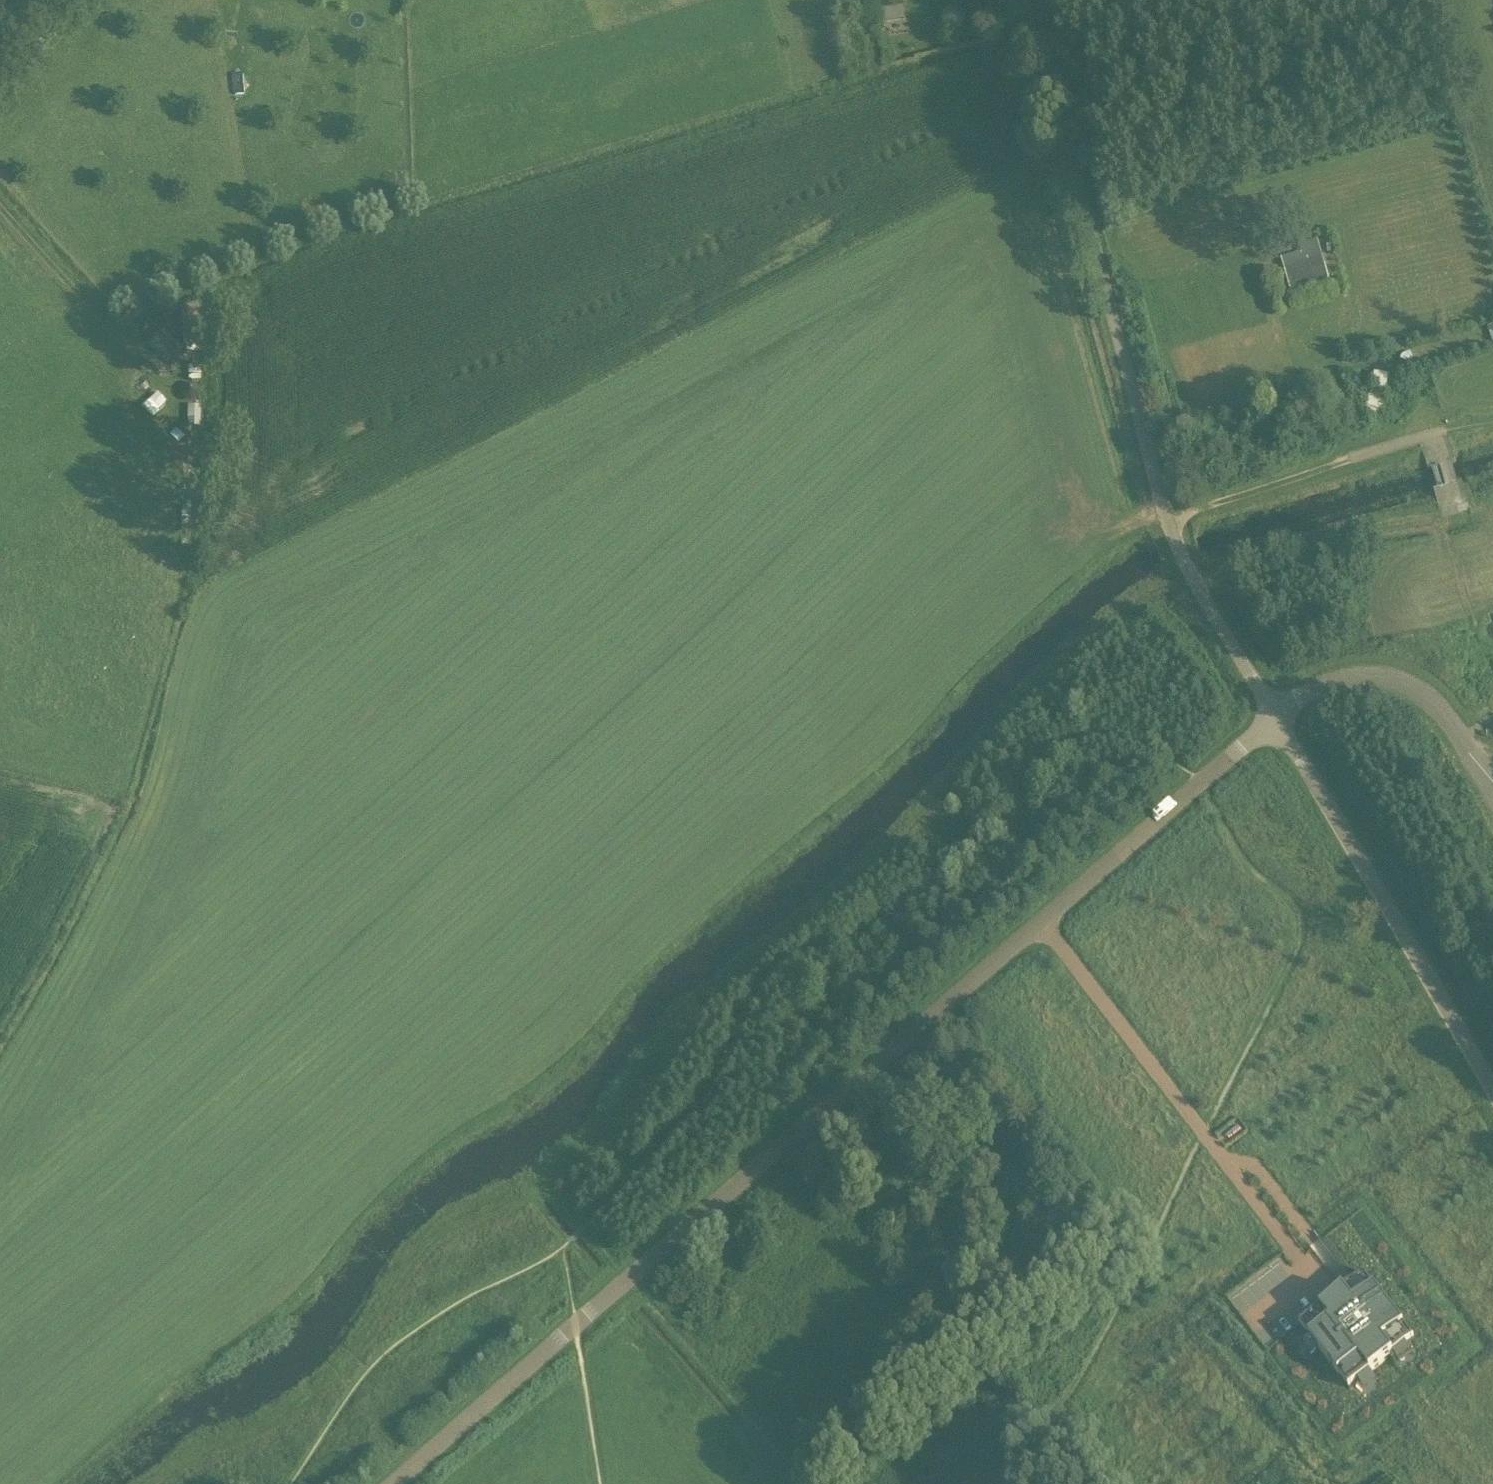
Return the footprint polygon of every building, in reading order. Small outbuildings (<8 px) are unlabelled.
[(877,25),(904,21),(901,1),(875,4),(877,25)] [(1329,280),(1323,256),(1318,240),(1300,245),(1302,253),(1281,259),(1291,291),(1329,280)] [(200,406),(188,406),(188,427),(200,427),(200,406)] [(1297,1325),(1307,1339),(1317,1352),(1346,1391),(1356,1384),(1369,1374),(1391,1358),(1403,1375),(1425,1358),(1413,1342),(1364,1276),(1297,1325)]
